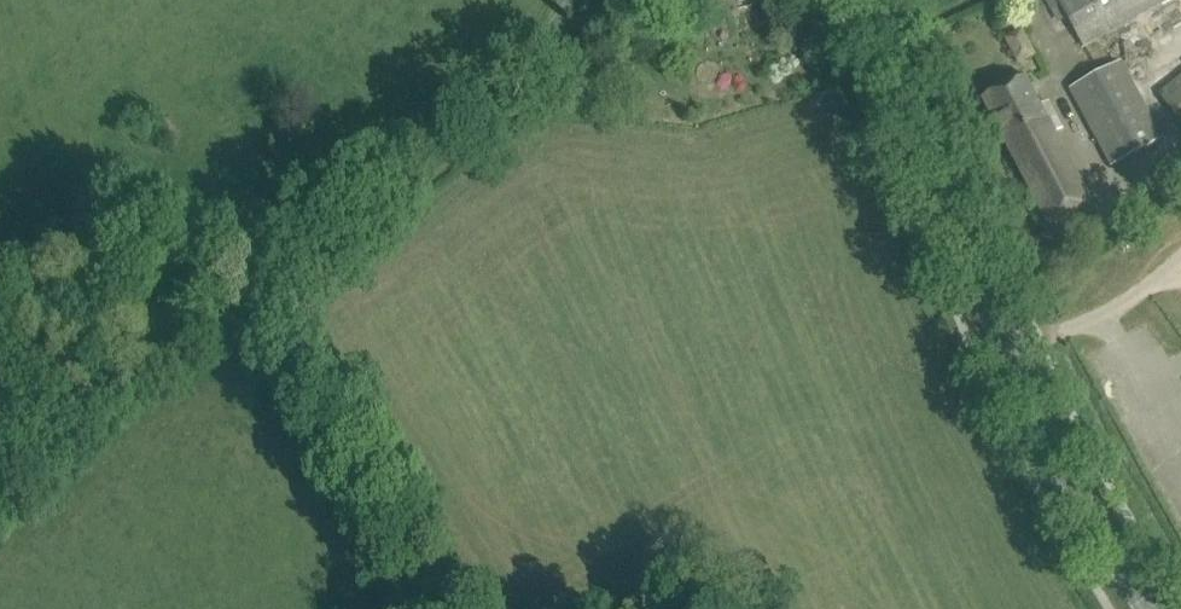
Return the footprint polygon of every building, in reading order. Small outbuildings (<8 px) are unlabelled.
[(1084,46),(1165,0),(1058,0),(1084,46)] [(1099,146),(1111,168),(1163,138),(1153,118),(1122,60),(1069,88),(1099,146)] [(1180,122),(1180,75),(1158,92),(1180,122)] [(983,99),(1049,226),(1091,203),(1026,77),(983,99)]
